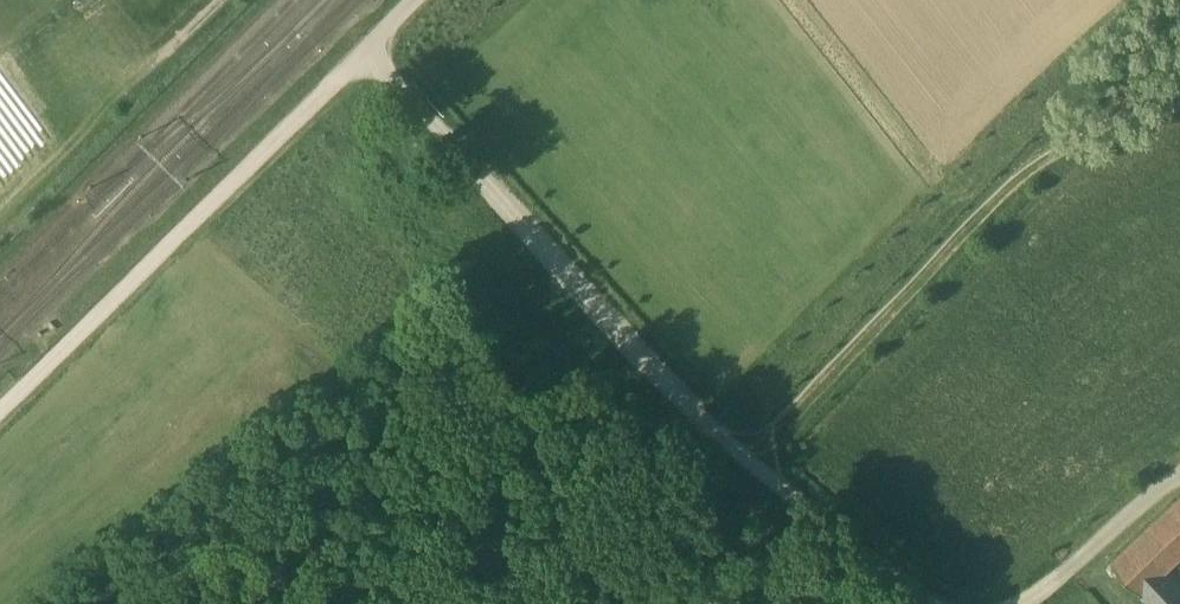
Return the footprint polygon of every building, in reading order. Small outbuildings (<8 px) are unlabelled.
[(1165,571),(1179,558),(1179,499),(1111,563),(1149,603),(1179,603),(1179,587),(1165,571)]
